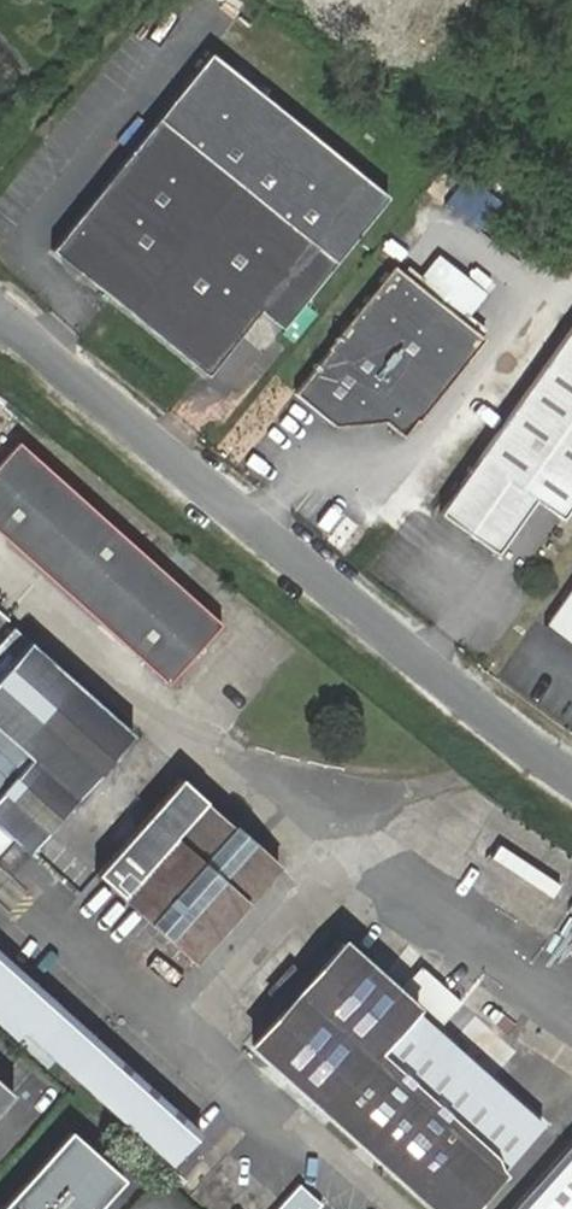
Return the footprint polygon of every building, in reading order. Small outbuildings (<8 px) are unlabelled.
[(210,53),(52,250),(207,375),(259,311),(281,328),(388,196),(210,53)] [(386,277),(294,393),(335,426),(385,422),(403,436),(474,346),(450,328),(472,300),(430,267),(408,294),(386,277)] [(440,513),(497,554),(535,500),(561,519),(571,505),(571,326),(440,513)] [(0,461),(0,533),(167,685),(221,625),(17,441),(0,461)] [(545,627),(571,646),(571,589),(545,627)] [(28,849),(131,733),(28,641),(0,673),(0,823),(28,849)] [(135,908),(193,960),(277,866),(180,777),(95,872),(135,908)] [(250,1046),(433,1208),(466,1208),(505,1166),(378,1053),(415,1011),(341,944),(250,1046)] [(170,1162),(199,1130),(0,951),(0,1023),(15,1037),(24,1030),(170,1162)] [(14,1094),(0,1082),(0,1108),(14,1094)] [(0,1207),(0,1208),(94,1208),(121,1178),(67,1130),(0,1207)] [(513,1208),(571,1208),(571,1143),(513,1208)] [(299,1184),(277,1208),(317,1208),(321,1205),(299,1184)]
